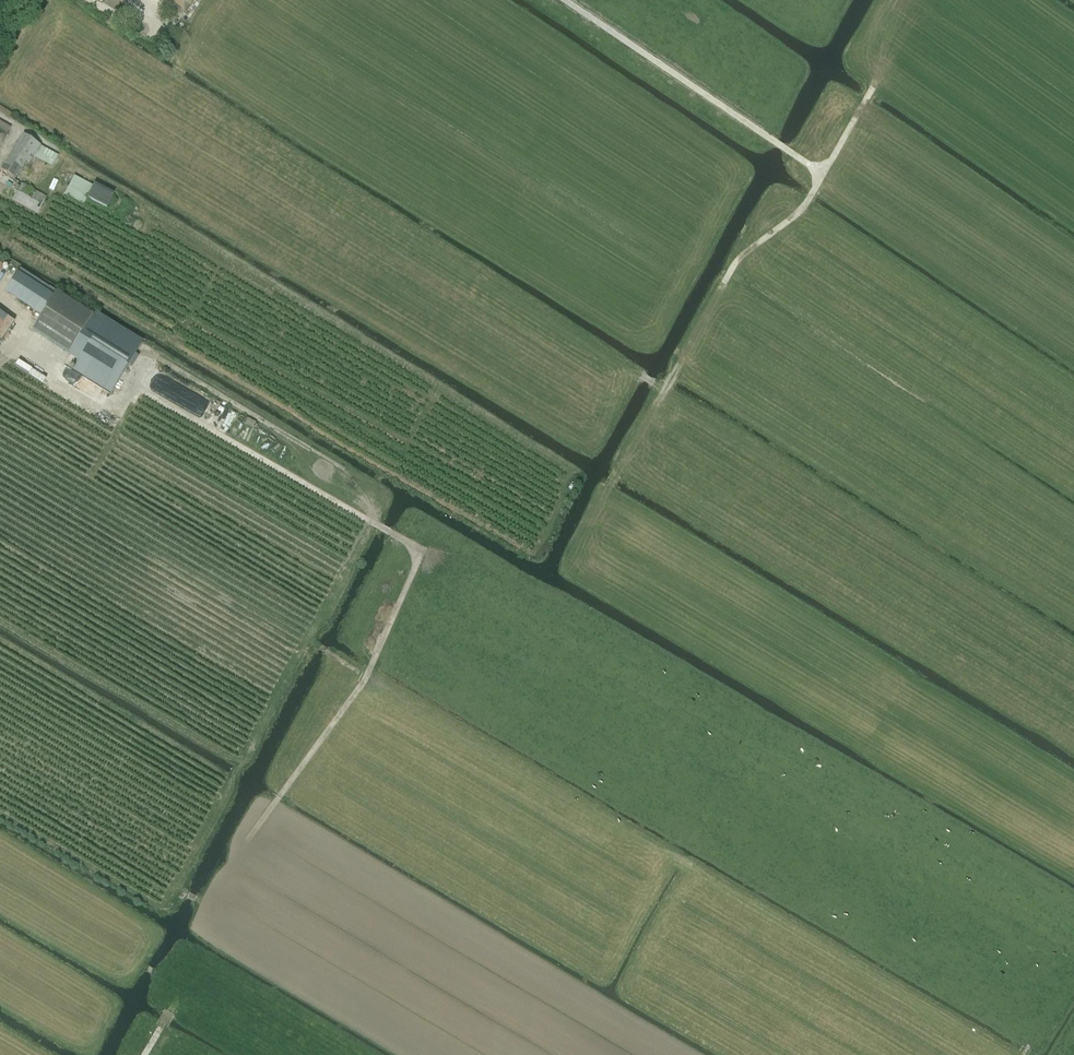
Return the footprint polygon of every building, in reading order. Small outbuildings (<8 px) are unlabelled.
[(185,15),(195,0),(162,0),(185,15)] [(10,129),(0,122),(0,146),(10,129)] [(29,163),(41,145),(24,134),(0,170),(15,179),(26,161),(29,163)] [(74,176),(64,194),(84,205),(88,197),(106,207),(114,194),(95,184),(93,186),(74,176)] [(37,213),(46,198),(21,184),(13,199),(37,213)] [(17,273),(5,291),(42,315),(32,329),(68,353),(77,358),(73,364),(76,366),(73,371),(110,394),(116,384),(142,345),(94,314),(92,316),(56,293),(53,296),(17,273)] [(53,389),(57,383),(42,373),(38,379),(53,389)] [(215,404),(154,374),(147,388),(208,418),(215,404)] [(62,387),(59,391),(68,398),(71,394),(62,387)] [(222,423),(229,426),(235,414),(229,411),(222,423)]
